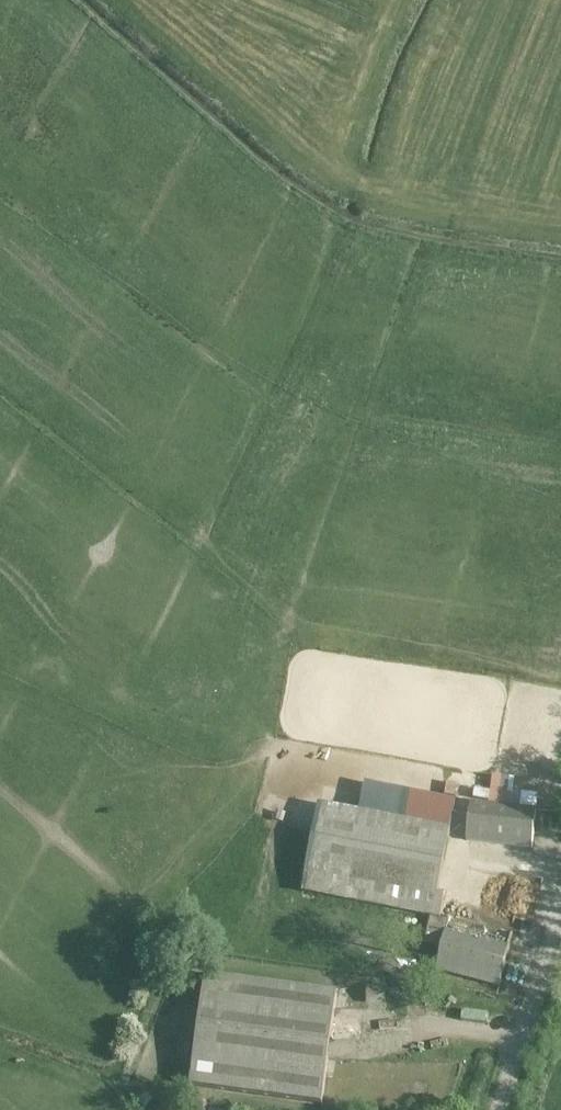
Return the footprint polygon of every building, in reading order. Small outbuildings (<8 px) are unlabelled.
[(548,810),(482,802),(478,841),(544,848),(548,810)] [(319,806),(302,891),(431,917),(425,943),(442,947),(436,971),(500,986),(512,932),(440,915),(444,897),(437,896),(450,832),(360,814),(319,806)] [(349,989),(209,970),(194,1084),(333,1103),(349,989)]
